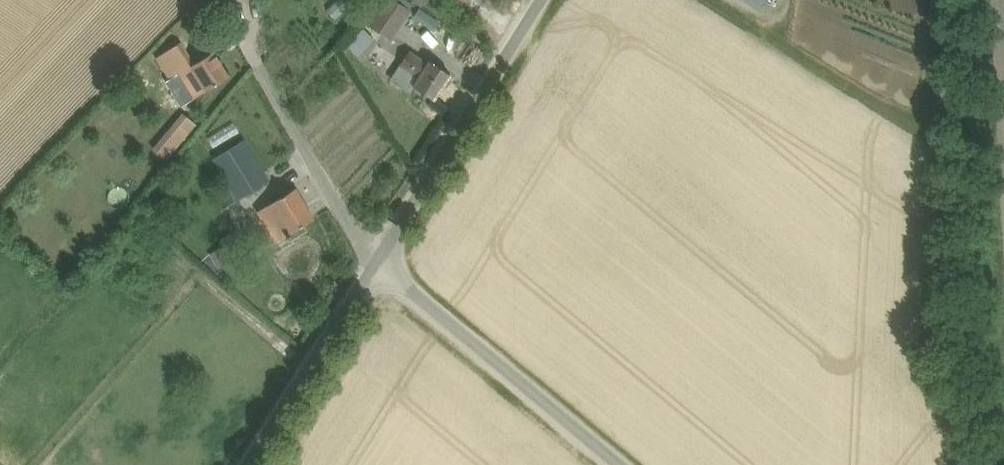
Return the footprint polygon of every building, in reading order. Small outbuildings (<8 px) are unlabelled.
[(367,24),(392,40),(412,9),(398,0),(382,0),(367,24)] [(365,27),(350,45),(361,55),(376,37),(365,27)] [(157,57),(185,102),(229,75),(214,51),(196,63),(182,41),(157,57)] [(434,99),(451,74),(430,60),(428,65),(409,52),(390,80),(411,94),(415,86),(434,99)] [(185,111),(153,146),(166,158),(198,123),(185,111)] [(238,200),(253,191),(270,181),(245,140),(213,159),(238,200)] [(315,218),(296,187),(272,202),(272,204),(258,211),(276,241),(287,234),(288,237),(291,235),(290,232),(315,218)] [(248,256),(237,238),(211,253),(220,271),(248,256)]
